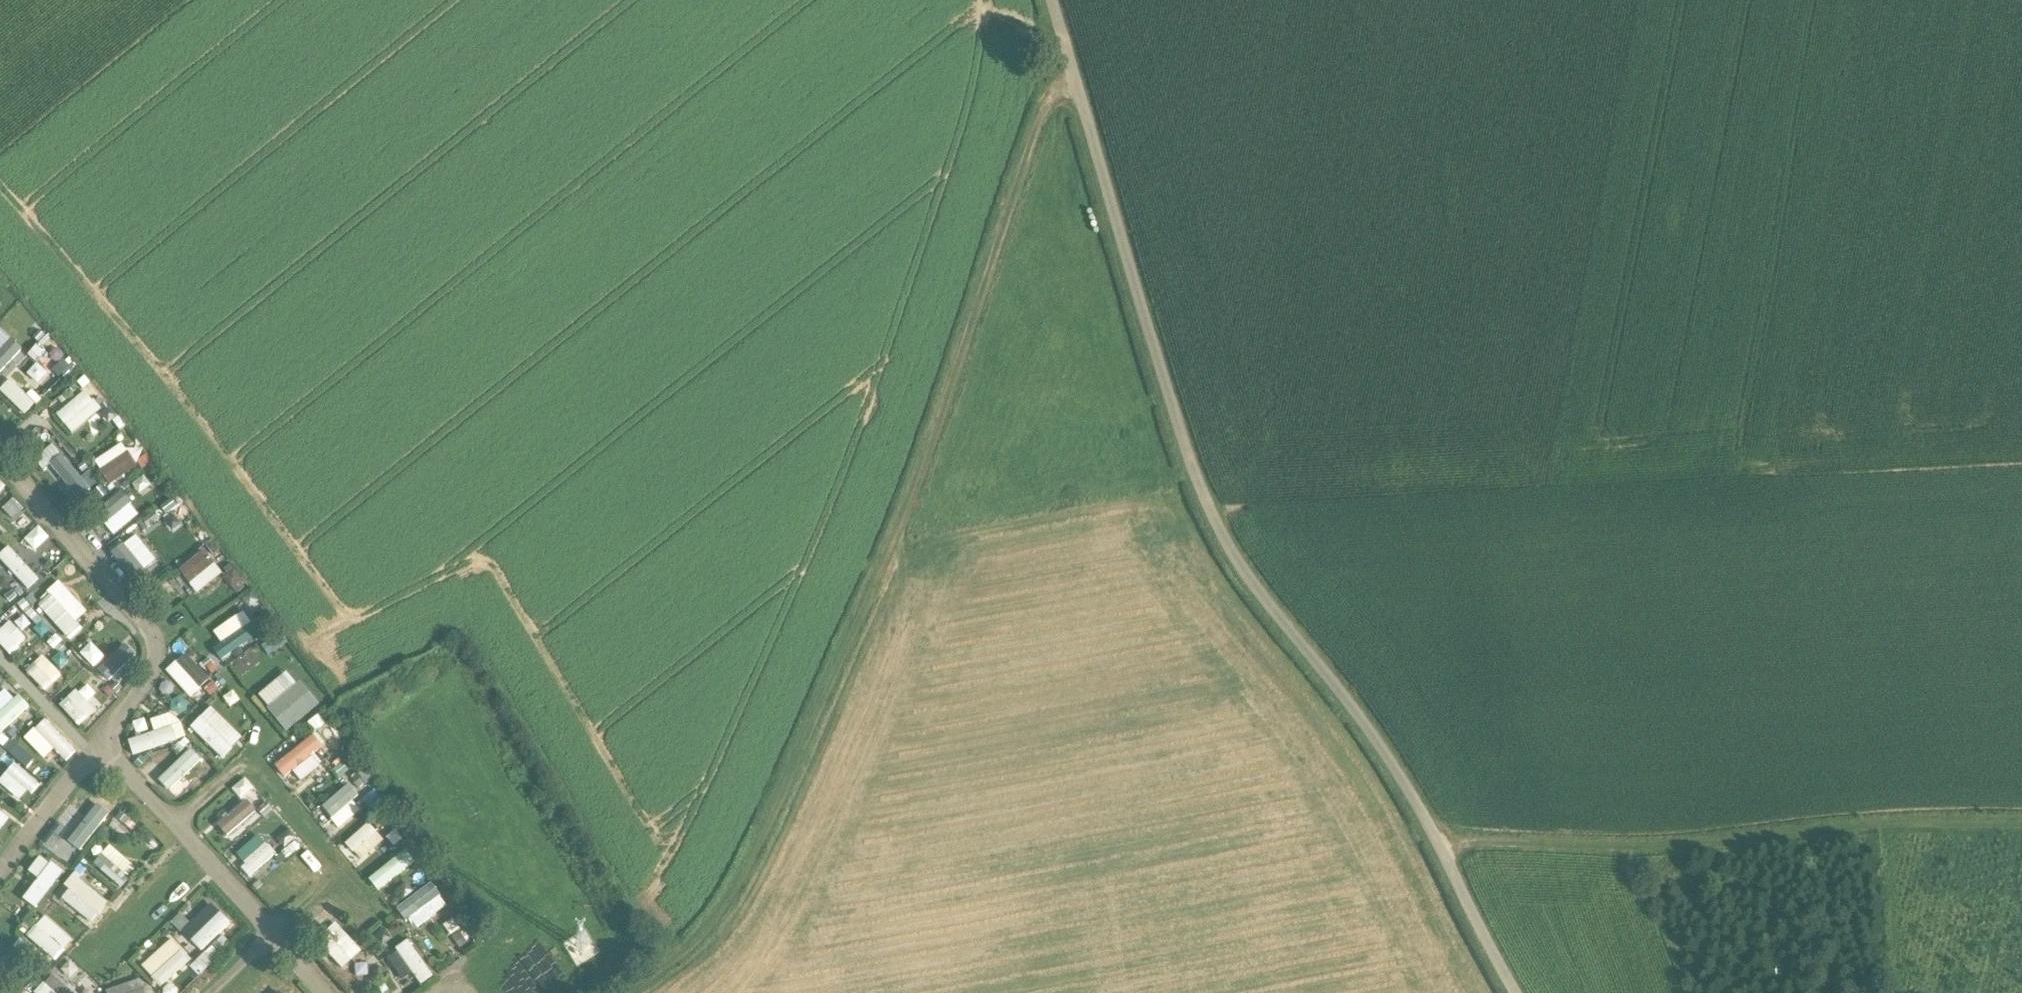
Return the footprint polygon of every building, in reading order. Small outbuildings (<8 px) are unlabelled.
[(33,347),(42,336),(15,311),(6,322),(33,347)] [(48,354),(58,345),(49,335),(39,343),(48,354)] [(28,356),(17,365),(25,374),(36,364),(28,356)] [(39,362),(28,373),(39,384),(50,373),(39,362)] [(37,403),(11,378),(0,390),(0,391),(26,415),(37,403)] [(57,415),(74,434),(103,408),(86,389),(57,415)] [(124,442),(94,460),(110,486),(140,467),(124,442)] [(111,535),(144,508),(133,493),(99,520),(111,535)] [(19,541),(0,520),(0,554),(2,556),(19,541)] [(164,552),(192,532),(184,521),(156,542),(164,552)] [(40,525),(25,538),(36,550),(50,537),(40,525)] [(167,553),(172,558),(195,538),(191,533),(167,553)] [(137,548),(117,573),(130,583),(150,559),(137,548)] [(198,594),(224,570),(204,549),(178,573),(198,594)] [(8,569),(27,591),(44,575),(25,553),(8,569)] [(59,581),(36,605),(73,639),(86,626),(80,620),(90,609),(59,581)] [(225,656),(260,634),(244,610),(210,632),(225,656)] [(11,655),(28,639),(10,619),(0,628),(0,644),(11,655)] [(112,681),(138,654),(124,641),(98,668),(112,681)] [(94,647),(85,656),(94,666),(103,657),(94,647)] [(47,691),(66,672),(46,651),(26,670),(47,691)] [(186,653),(166,670),(191,699),(211,682),(186,653)] [(290,668),(258,695),(288,731),(320,704),(290,668)] [(76,689),(60,705),(80,726),(97,711),(76,689)] [(0,696),(0,709),(16,700),(10,690),(0,696)] [(30,706),(20,695),(0,713),(0,734),(30,706)] [(134,755),(186,736),(177,711),(152,720),(156,731),(129,740),(134,755)] [(25,738),(45,759),(55,749),(66,761),(77,750),(46,718),(25,738)] [(135,723),(138,734),(153,730),(150,718),(135,723)] [(292,786),(323,762),(316,753),(325,746),(315,733),(276,764),(292,786)] [(177,798),(208,769),(190,750),(159,779),(177,798)] [(0,780),(0,784),(21,802),(39,782),(15,762),(0,780)] [(365,806),(346,785),(322,807),(341,828),(365,806)] [(219,825),(228,835),(256,809),(247,799),(219,825)] [(11,816),(0,809),(0,832),(11,816)] [(58,838),(77,855),(99,830),(80,813),(58,838)] [(357,864),(385,840),(368,821),(340,846),(357,864)] [(396,829),(383,839),(390,848),(403,838),(396,829)] [(259,833),(238,853),(247,862),(241,868),(251,879),(278,854),(259,833)] [(110,844),(93,864),(120,888),(137,868),(110,844)] [(407,849),(368,876),(377,889),(416,863),(407,849)] [(292,866),(306,882),(323,867),(309,851),(292,866)] [(39,877),(50,862),(41,856),(31,871),(39,877)] [(51,862),(25,900),(39,909),(65,871),(51,862)] [(70,890),(62,899),(92,923),(109,902),(74,874),(65,885),(70,890)] [(415,930),(449,905),(432,882),(398,907),(415,930)] [(192,923),(182,913),(172,923),(201,952),(232,922),(213,902),(192,923)] [(46,915),(27,935),(56,961),(74,941),(46,915)] [(336,942),(326,951),(343,969),(363,951),(337,922),(326,931),(336,942)] [(174,937),(141,963),(161,988),(193,962),(174,937)] [(420,985),(434,977),(412,941),(387,956),(402,981),(414,974),(420,985)] [(199,975),(217,959),(209,950),(191,965),(199,975)] [(144,976),(106,991),(107,992),(151,992),(144,976)] [(53,977),(37,992),(38,992),(68,992),(53,977)]
